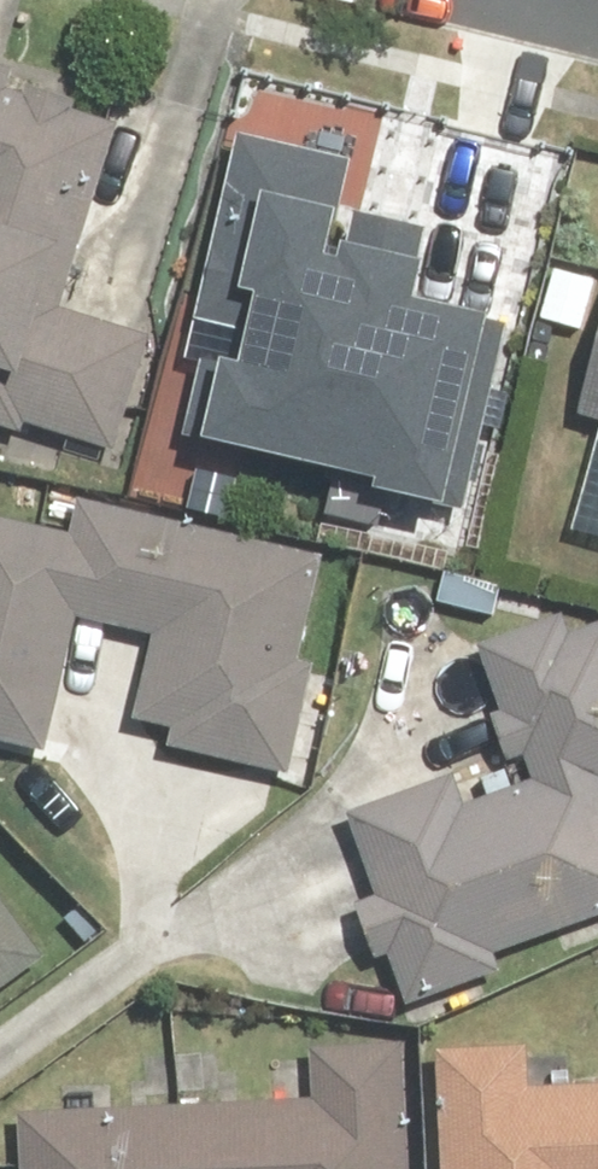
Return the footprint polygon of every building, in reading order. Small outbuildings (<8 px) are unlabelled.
[(105,461),(142,343),(47,314),(104,128),(56,113),(59,102),(0,84),(5,70),(0,68),(0,428),(105,461)] [(142,457),(180,465),(459,530),(503,337),(474,331),(481,303),(415,288),(424,251),(326,228),(340,167),(215,138),(142,457)] [(547,265),(526,327),(579,345),(597,291),(597,283),(547,265)] [(565,431),(589,437),(563,530),(597,540),(597,314),(565,431)] [(0,524),(0,753),(35,760),(63,623),(140,639),(124,719),(166,728),(159,763),(278,787),(301,673),(292,671),(314,565),(69,515),(65,538),(0,524)] [(596,787),(597,786),(597,624),(562,636),(558,625),(457,658),(491,764),(511,758),(520,787),(451,808),(445,788),(338,822),(396,1006),(491,976),(484,954),(597,918),(597,793),(596,787)] [(36,963),(0,915),(0,989),(36,963)] [(400,1050),(296,1052),(297,1113),(0,1118),(0,1168),(401,1168),(400,1050)] [(424,1053),(425,1168),(597,1168),(597,1088),(515,1089),(515,1052),(424,1053)]
